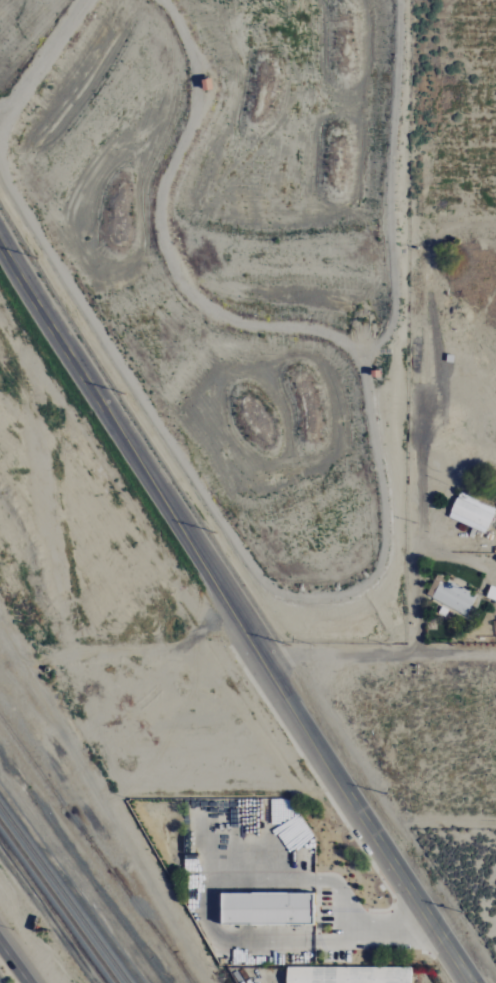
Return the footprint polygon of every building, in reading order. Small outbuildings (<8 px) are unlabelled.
[(458,494),(449,520),(487,533),(495,509),(495,508),(458,494)] [(466,617),(477,597),(449,582),(445,589),(439,586),(432,599),(466,617)] [(221,892),(221,923),(313,923),(313,892),(221,892)] [(412,967),(287,966),(286,982),(412,982),(412,967)]
